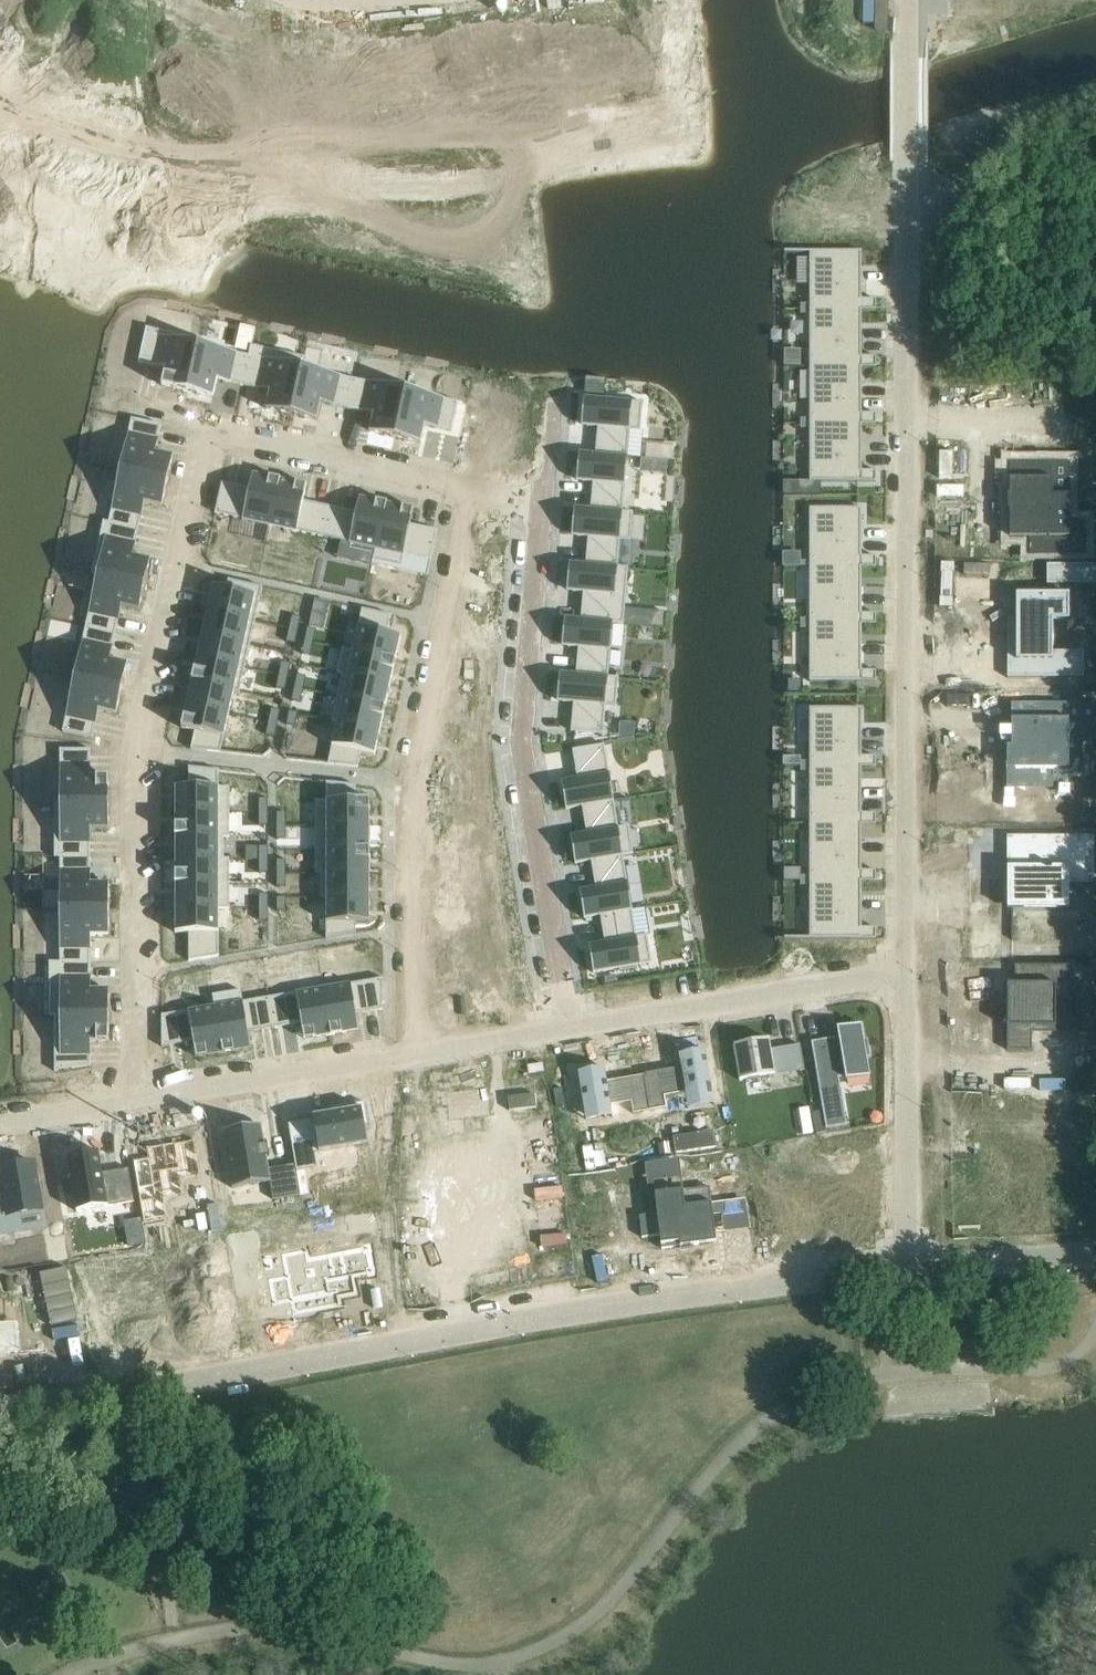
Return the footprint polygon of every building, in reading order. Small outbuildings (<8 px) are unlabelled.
[(666,17),(623,21),(628,72),(657,69),(655,48),(669,47),(666,17)] [(623,21),(580,26),(583,56),(597,54),(599,75),(628,72),(623,21)] [(862,250),(810,250),(810,252),(810,303),(810,308),(856,308),(856,309),(862,309),(876,309),(876,298),(861,298),(862,272),(856,272),(856,254),(862,254),(862,250)] [(856,308),(810,308),(810,313),(810,365),(856,365),(856,366),(862,366),(876,366),(876,355),(861,355),(862,329),(856,329),(856,309),(856,308)] [(146,327),(139,362),(166,368),(162,386),(188,392),(199,339),(146,327)] [(199,339),(188,392),(213,398),(217,380),(243,385),(252,345),(251,345),(249,355),(199,344),(200,339),(199,339)] [(252,345),(243,385),(270,391),(266,409),(291,415),(302,367),(305,356),(300,355),(300,357),(303,357),(301,366),(269,359),(271,349),(252,345)] [(856,365),(810,365),(810,418),(810,423),(856,423),(856,424),(876,423),(876,413),(862,413),(862,386),(856,386),(856,366),(856,365)] [(302,367),(291,415),(317,420),(321,402),(347,408),(354,378),(302,367)] [(354,378),(347,408),(373,414),(369,432),(395,438),(406,389),(354,378)] [(406,389),(395,438),(421,443),(425,425),(452,431),(459,401),(406,389)] [(579,451),(579,452),(628,457),(630,428),(640,429),(641,408),(642,408),(643,401),(628,400),(628,398),(611,396),(610,398),(584,396),(581,425),(598,426),(595,453),(579,451)] [(132,418),(120,471),(168,481),(174,455),(156,452),(162,424),(132,418)] [(856,423),(810,423),(810,427),(810,481),(876,481),(876,470),(862,470),(862,443),(856,443),(856,424),(856,423)] [(574,506),(574,507),(633,513),(633,512),(623,511),(628,457),(579,452),(577,480),(593,481),(591,508),(574,506)] [(1009,493),(1007,494),(1007,496),(1009,496),(1009,506),(1007,506),(1007,509),(1009,509),(1009,536),(1033,536),(1033,554),(1082,554),(1082,539),(1081,539),(1081,525),(1069,525),(1069,494),(1052,494),(1052,465),(1034,465),(1024,465),(1013,465),(1013,478),(1009,478),(1009,493)] [(104,520),(103,521),(139,529),(145,503),(162,507),(168,481),(120,471),(109,521),(104,520)] [(222,482),(215,513),(270,525),(280,478),(253,472),(250,488),(222,482)] [(280,478),(270,525),(323,537),(330,506),(304,500),(307,484),(280,478)] [(330,506),(323,537),(375,548),(373,559),(374,560),(387,502),(360,496),(356,512),(330,506)] [(387,502),(374,560),(401,566),(404,554),(431,560),(438,530),(410,524),(414,508),(387,502)] [(569,561),(569,562),(628,568),(629,567),(618,566),(620,538),(630,539),(632,518),(633,518),(633,513),(574,507),(572,535),(588,537),(586,563),(569,561)] [(862,507),(810,507),(810,561),(810,565),(856,565),(856,567),(876,567),(876,555),(862,555),(862,529),(856,529),(856,511),(862,511),(862,507)] [(103,521),(92,573),(145,585),(151,559),(133,555),(139,529),(103,521)] [(565,616),(565,618),(624,623),(624,619),(613,618),(616,593),(625,594),(627,573),(628,573),(628,568),(569,562),(567,590),(583,592),(581,618),(565,616)] [(1081,564),(1047,564),(1047,584),(1084,583),(1084,582),(1081,582),(1081,564)] [(856,565),(810,565),(810,618),(810,623),(856,623),(856,624),(876,624),(876,613),(862,613),(862,586),(856,586),(856,567),(856,565)] [(97,576),(86,626),(116,633),(122,607),(139,611),(145,585),(92,573),(92,574),(97,576)] [(213,585),(207,610),(255,620),(263,586),(228,579),(226,588),(213,585)] [(1007,660),(1005,660),(1005,674),(1007,674),(1007,677),(1084,677),(1084,651),(1053,651),(1053,620),(1069,620),(1069,593),(1016,593),(1016,618),(1007,618),(1007,640),(1012,640),(1012,649),(1007,649),(1007,660)] [(343,647),(342,648),(396,660),(401,636),(388,633),(391,615),(362,608),(353,650),(343,647)] [(207,610),(202,633),(250,644),(255,620),(207,610)] [(292,615),(289,628),(298,630),(301,617),(292,615)] [(560,672),(560,673),(619,678),(619,677),(608,676),(613,622),(624,623),(565,618),(562,645),(578,647),(576,673),(560,672)] [(856,623),(810,623),(810,627),(810,681),(876,681),(876,670),(862,670),(862,643),(856,643),(856,624),(856,623)] [(86,626),(74,678),(122,689),(128,663),(110,659),(116,633),(86,626)] [(308,627),(305,640),(314,642),(316,629),(308,627)] [(289,628),(286,641),(295,643),(298,630),(289,628)] [(202,633),(197,656),(245,667),(250,644),(202,633)] [(305,640),(302,653),(311,655),(314,642),(305,640)] [(342,648),(337,672),(390,684),(396,660),(342,648)] [(197,656),(192,680),(240,690),(245,667),(197,656)] [(282,661),(279,674),(288,676),(291,663),(282,661)] [(337,672),(337,673),(342,674),(337,696),(385,707),(390,684),(337,672)] [(560,673),(557,700),(574,702),(571,730),(603,733),(606,704),(615,705),(617,684),(618,684),(619,678),(560,673)] [(279,674),(276,687),(285,689),(288,676),(279,674)] [(297,674),(294,687),(303,689),(306,676),(297,674)] [(74,678),(62,731),(93,738),(99,710),(116,714),(122,689),(74,678)] [(192,680),(187,703),(229,712),(234,690),(240,691),(240,690),(192,680)] [(294,687),(292,700),(300,702),(303,689),(294,687)] [(337,696),(332,720),(380,730),(385,707),(337,696)] [(1013,746),(1007,746),(1007,757),(1010,757),(1010,784),(1046,784),(1046,765),(1065,765),(1065,742),(1069,742),(1071,742),(1071,738),(1092,738),(1092,724),(1095,724),(1095,702),(1012,702),(1011,704),(1016,704),(1016,733),(1013,733),(1013,746)] [(187,703),(182,728),(195,731),(191,749),(221,752),(229,712),(187,703)] [(862,707),(810,707),(810,761),(810,766),(856,765),(856,767),(876,767),(876,755),(862,755),(862,729),(856,729),(856,711),(862,711),(862,707)] [(272,708),(269,721),(278,723),(280,710),(272,708)] [(289,711),(286,724),(295,726),(298,713),(289,711)] [(337,722),(328,763),(358,767),(361,752),(375,755),(380,730),(332,720),(332,721),(337,722)] [(269,721),(266,734),(275,736),(278,723),(269,721)] [(577,777),(561,780),(566,807),(614,799),(604,744),(573,749),(577,777)] [(60,802),(55,802),(55,803),(109,803),(109,777),(91,777),(91,749),(60,749),(60,802)] [(856,765),(810,766),(810,770),(810,823),(856,823),(856,824),(862,824),(876,824),(876,812),(862,812),(862,786),(856,786),(856,767),(856,765)] [(189,786),(175,786),(175,811),(230,811),(230,786),(219,786),(219,770),(189,766),(189,786)] [(326,800),(315,800),(315,825),(370,825),(370,800),(356,800),(356,784),(326,781),(326,800)] [(268,798),(259,798),(259,811),(268,811),(268,798)] [(614,799),(566,807),(566,809),(582,806),(586,832),(570,834),(575,862),(633,852),(632,846),(631,846),(628,826),(618,827),(614,799)] [(55,803),(55,856),(91,856),(91,829),(109,829),(109,803),(55,803)] [(230,811),(175,811),(175,835),(230,835),(230,811)] [(268,811),(259,811),(259,825),(268,825),(268,811)] [(286,812),(277,812),(277,825),(286,825),(286,812)] [(856,823),(810,823),(811,875),(811,880),(856,880),(856,881),(876,881),(876,870),(862,870),(862,843),(856,843),(856,824),(856,823)] [(286,825),(277,825),(277,838),(286,839),(286,825)] [(370,825),(315,825),(315,849),(370,849),(370,825)] [(230,835),(175,835),(175,859),(230,859),(229,858),(224,858),(224,836),(230,836),(230,835)] [(1016,866),(1007,866),(1007,908),(1024,908),(1024,904),(1053,905),(1065,905),(1065,879),(1078,879),(1078,835),(1034,835),(1034,837),(1035,838),(1035,866),(1016,866)] [(268,846),(259,846),(259,859),(268,859),(268,846)] [(370,849),(315,849),(315,873),(370,873),(370,849)] [(633,852),(575,862),(575,863),(591,860),(596,886),(579,889),(584,917),(632,909),(623,855),(633,853),(633,852)] [(91,856),(55,856),(55,857),(60,857),(60,909),(109,909),(109,883),(91,883),(91,856)] [(230,859),(175,859),(175,883),(230,883),(230,859)] [(268,859),(259,859),(259,872),(268,872),(268,859)] [(286,859),(277,859),(277,873),(286,873),(286,859)] [(286,873),(277,873),(277,886),(286,886),(286,873)] [(370,873),(315,873),(315,874),(321,874),(321,897),(370,897),(370,873)] [(856,880),(811,880),(811,885),(811,936),(811,938),(876,938),(876,927),(862,927),(862,900),(856,900),(856,881),(856,880)] [(230,883),(175,883),(175,907),(230,907),(230,883)] [(268,894),(259,894),(259,907),(268,907),(268,894)] [(286,897),(277,897),(277,910),(286,910),(286,897)] [(370,897),(321,897),(321,898),(326,898),(326,938),(356,933),(356,922),(370,922),(370,897)] [(230,907),(175,907),(175,932),(189,932),(189,960),(219,955),(219,908),(229,908),(230,907)] [(268,907),(259,907),(259,920),(268,920),(268,907)] [(60,961),(49,961),(49,962),(91,962),(91,935),(109,935),(109,909),(60,909),(60,961)] [(632,909),(584,917),(584,918),(600,915),(605,941),(589,944),(593,972),(620,968),(620,970),(637,967),(637,965),(652,962),(651,955),(650,956),(646,935),(637,936),(632,909)] [(91,962),(49,962),(49,982),(60,982),(60,1014),(51,1014),(51,1011),(49,1011),(49,1016),(55,1016),(109,1015),(109,989),(91,989),(91,962)] [(1010,983),(1007,983),(1007,1009),(1007,1049),(1032,1050),(1032,1046),(1031,1046),(1031,1032),(1032,1032),(1032,1026),(1056,1026),(1056,1021),(1071,1021),(1081,1021),(1081,996),(1071,996),(1071,964),(1015,964),(1015,983),(1010,983)] [(351,982),(323,986),(331,1034),(359,1030),(356,1014),(383,1009),(383,978),(351,983),(351,982)] [(296,992),(269,996),(275,1027),(301,1023),(304,1039),(331,1034),(323,986),(296,991),(296,992)] [(241,989),(214,994),(223,1053),(251,1048),(248,1032),(275,1027),(269,996),(243,1001),(241,989)] [(188,1010),(162,1014),(162,1046),(193,1041),(196,1057),(223,1053),(214,994),(212,994),(214,1005),(188,1009),(188,1010)] [(109,1015),(55,1016),(55,1071),(91,1065),(91,1042),(109,1042),(109,1015)] [(839,1041),(812,1045),(823,1110),(826,1128),(847,1125),(839,1078),(845,1077),(846,1079),(870,1075),(867,1056),(869,1055),(866,1039),(864,1039),(861,1023),(837,1027),(839,1041)] [(734,1044),(740,1080),(775,1074),(771,1050),(769,1038),(734,1044)] [(800,1045),(800,1046),(788,1048),(792,1072),(805,1070),(800,1044),(798,1044),(798,1045),(800,1045)] [(683,1072),(645,1079),(651,1110),(668,1107),(666,1096),(687,1093),(688,1104),(716,1099),(707,1049),(680,1053),(683,1072)] [(604,1066),(577,1071),(585,1121),(613,1117),(611,1106),(631,1102),(633,1113),(651,1110),(645,1079),(608,1085),(604,1066)] [(315,1128),(290,1133),(295,1163),(296,1170),(316,1167),(314,1152),(368,1143),(365,1125),(369,1124),(365,1102),(348,1105),(348,1109),(313,1115),(315,1128)] [(823,1110),(813,1112),(817,1133),(827,1132),(826,1128),(823,1110)] [(261,1124),(222,1130),(232,1187),(269,1181),(272,1199),(300,1194),(296,1170),(295,1163),(269,1168),(261,1124)] [(721,1131),(673,1139),(676,1155),(724,1147),(721,1131)] [(148,1158),(133,1161),(143,1221),(167,1217),(164,1198),(184,1195),(181,1179),(201,1176),(195,1140),(147,1148),(148,1158)] [(99,1151),(68,1156),(77,1211),(134,1201),(131,1180),(105,1185),(103,1172),(99,1151)] [(0,1183),(0,1236),(20,1233),(18,1219),(46,1214),(42,1188),(38,1189),(34,1162),(0,1167),(0,1170),(1,1176),(2,1183),(0,1183)] [(651,1214),(639,1215),(642,1237),(660,1235),(662,1248),(716,1241),(710,1186),(683,1189),(655,1193),(657,1213),(651,1214)] [(255,1230),(229,1235),(237,1287),(263,1282),(255,1230)] [(286,1275),(269,1279),(274,1304),(291,1300),(293,1313),(313,1310),(357,1301),(358,1301),(353,1275),(373,1271),(371,1260),(372,1259),(370,1246),(309,1257),(307,1249),(282,1253),(286,1275)] [(75,1323),(66,1271),(41,1276),(49,1328),(75,1323)] [(11,1358),(11,1355),(20,1355),(18,1324),(0,1325),(0,1358),(11,1358)]
